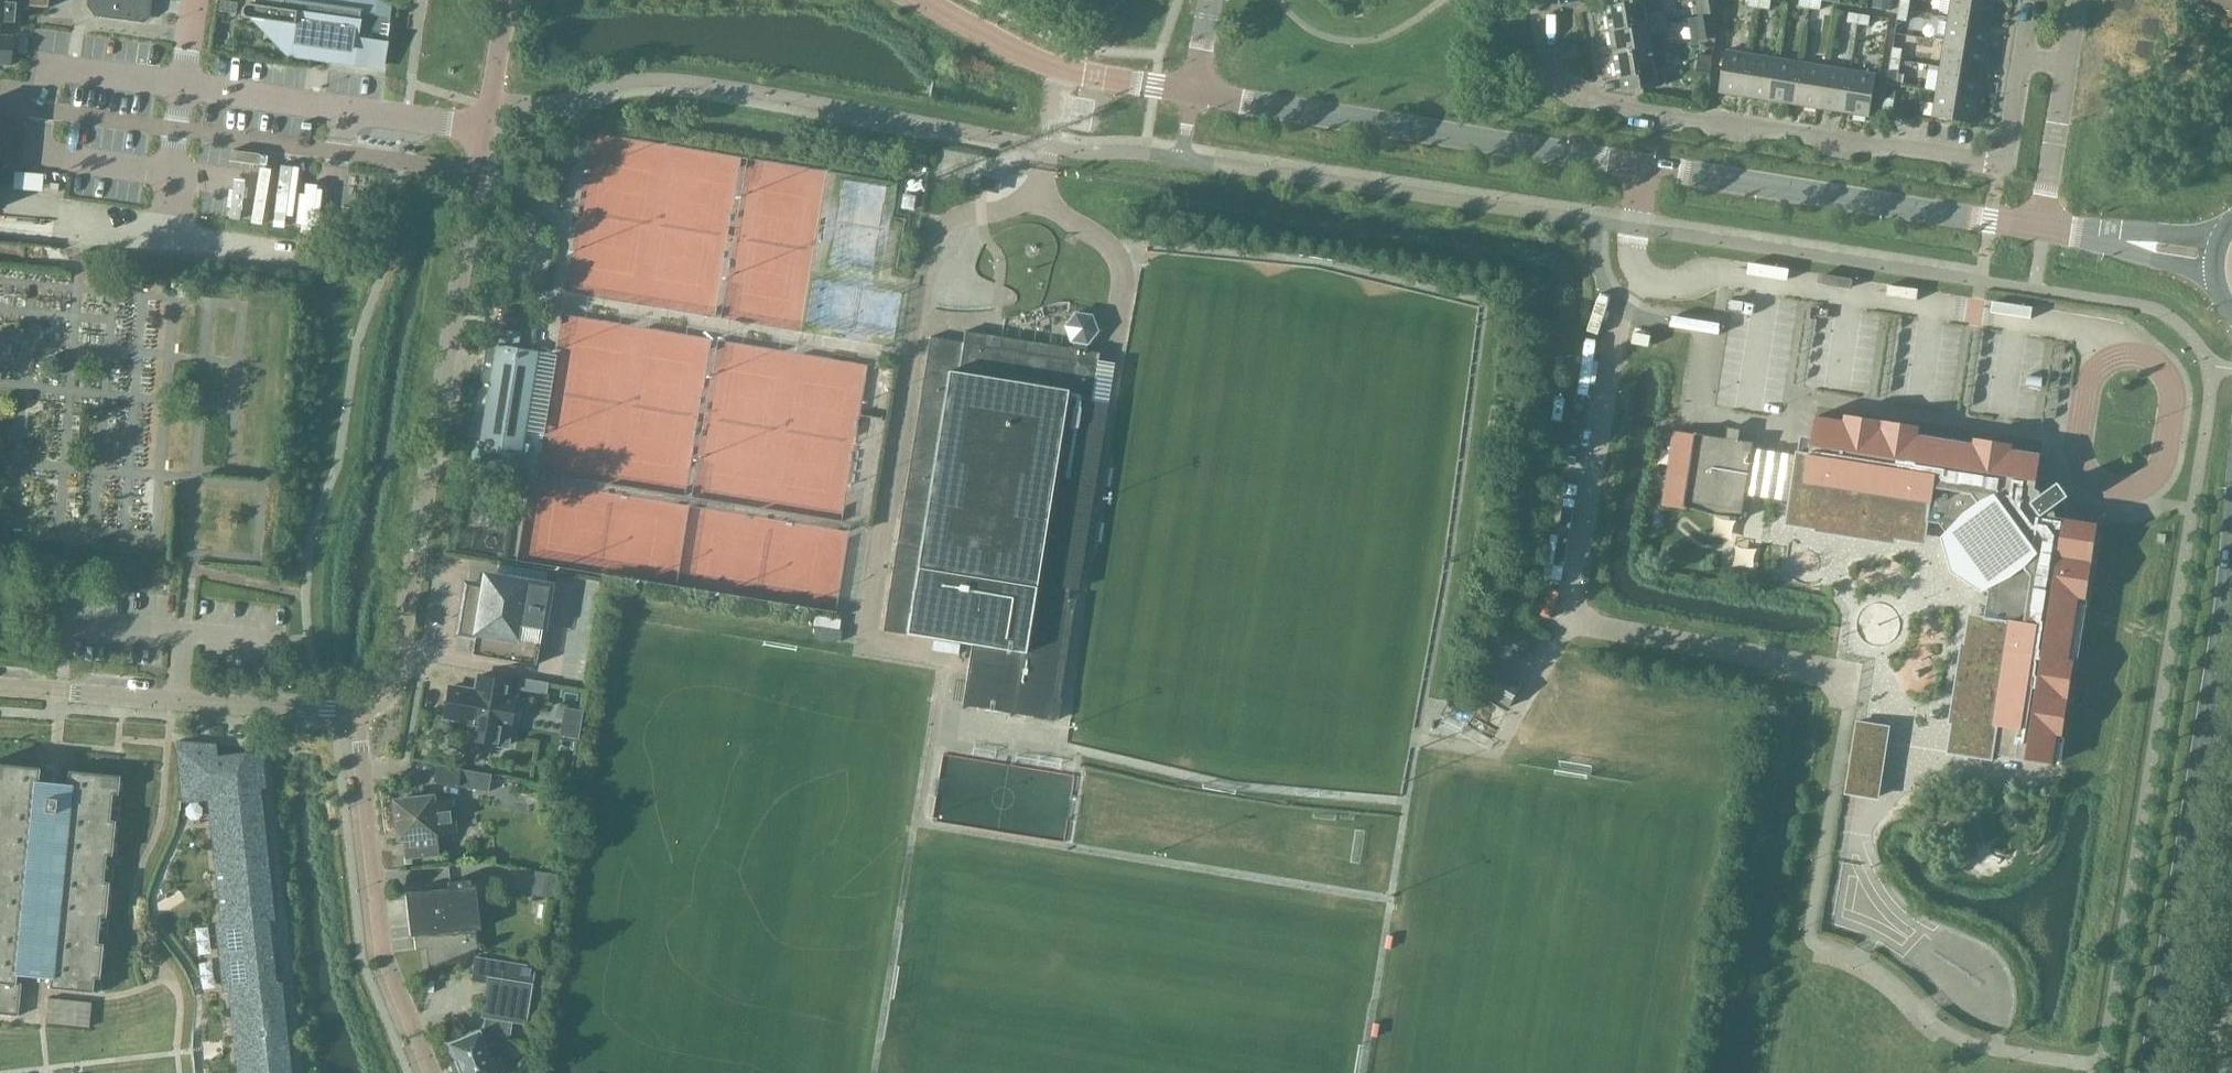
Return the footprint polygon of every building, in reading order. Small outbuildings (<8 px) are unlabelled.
[(47,0),(0,0),(0,27),(17,28),(19,5),(19,3),(23,4),(23,5),(47,7),(47,0)] [(87,5),(94,15),(139,21),(150,13),(151,0),(87,0),(87,5)] [(241,11),(241,13),(241,14),(243,16),(244,17),(246,18),(286,23),(284,35),(289,36),(287,51),(344,59),(383,65),(390,16),(389,16),(391,0),(253,0),(253,4),(248,4),(246,4),(244,5),(243,6),(241,7),(241,9),(241,11)] [(1717,0),(1695,0),(1697,17),(1719,13),(1717,0)] [(1758,8),(1769,10),(1771,0),(1759,0),(1758,8)] [(1808,8),(1810,0),(1798,0),(1797,6),(1808,8)] [(1808,8),(1820,10),(1821,0),(1810,0),(1808,8)] [(1856,10),(1879,11),(1880,0),(1857,0),(1856,10)] [(1898,9),(1908,11),(1909,0),(1899,0),(1898,9)] [(1948,17),(1990,24),(1994,0),(1951,0),(1948,17)] [(2200,7),(2203,7),(2202,11),(2231,16),(2231,0),(2201,0),(2200,7)] [(1647,13),(1645,1),(1615,6),(1615,5),(1606,6),(1610,31),(1666,21),(1664,10),(1647,13)] [(1908,11),(1898,9),(1896,21),(1906,23),(1908,11)] [(1857,24),(1859,14),(1848,12),(1846,22),(1857,24)] [(1870,15),(1859,14),(1857,24),(1869,26),(1870,15)] [(1938,41),(1944,42),(1986,48),(1990,24),(1948,17),(1946,31),(1940,30),(1938,41)] [(1665,46),(1663,33),(1667,32),(1666,21),(1610,31),(1614,54),(1652,48),(1665,46)] [(1715,37),(1712,22),(1694,25),(1697,40),(1715,37)] [(10,65),(12,44),(9,44),(10,36),(0,36),(0,64),(10,65)] [(1982,73),(1986,48),(1944,42),(1940,66),(1982,73)] [(1665,46),(1652,48),(1614,54),(1618,78),(1636,75),(1638,89),(1666,85),(1663,69),(1669,68),(1665,46)] [(1902,49),(1892,48),(1890,60),(1900,61),(1902,49)] [(1744,96),(1751,55),(1725,51),(1719,92),(1744,96)] [(1712,55),(1698,53),(1695,72),(1709,74),(1712,55)] [(1769,100),(1776,59),(1751,55),(1744,96),(1769,100)] [(1794,104),(1801,63),(1776,59),(1769,100),(1794,104)] [(1898,73),(1900,61),(1890,60),(1888,71),(1898,73)] [(1819,108),(1825,67),(1801,63),(1794,104),(1819,108)] [(1978,98),(1982,73),(1940,66),(1938,79),(1927,77),(1925,89),(1936,91),(1978,98)] [(1843,112),(1850,71),(1825,67),(1819,108),(1843,112)] [(1876,75),(1850,71),(1843,112),(1869,116),(1876,75)] [(1974,123),(1978,98),(1936,91),(1934,103),(1932,117),(1974,123)] [(1884,97),(1882,111),(1891,113),(1893,99),(1884,97)] [(16,163),(16,181),(45,182),(46,164),(16,163)] [(988,178),(986,188),(996,190),(998,180),(988,178)] [(901,208),(913,210),(914,196),(903,194),(901,208)] [(1095,332),(1091,316),(1075,314),(1064,326),(1071,342),(1073,342),(1072,349),(986,335),(965,332),(963,332),(962,342),(929,337),(893,572),(883,630),(972,644),(962,705),(1012,713),(1056,720),(1060,700),(1051,698),(1066,605),(1069,587),(1061,586),(1099,353),(1085,351),(1086,345),(1095,332)] [(518,347),(520,333),(499,329),(497,344),(518,347)] [(497,346),(497,347),(486,345),(479,389),(490,390),(481,446),(505,450),(521,453),(537,352),(497,346)] [(2098,523),(2066,518),(2066,516),(2066,513),(2066,511),(2063,500),(2068,496),(2058,482),(2053,486),(2051,484),(2049,483),(2046,481),(2044,480),(2041,479),(2038,479),(2037,479),(2040,454),(2012,449),(2013,444),(1974,438),(1973,443),(1919,435),(1920,426),(1844,415),(1843,421),(1815,416),(1809,454),(1797,452),(1797,455),(1753,448),(1754,442),(1739,440),(1740,434),(1739,434),(1739,435),(1727,433),(1727,432),(1726,432),(1725,438),(1695,433),(1694,436),(1676,433),(1665,505),(1713,513),(1742,519),(1746,494),(1790,501),(1787,517),(1815,521),(1815,524),(1896,536),(1897,531),(1926,536),(1928,522),(1939,524),(1946,534),(1943,538),(1980,590),(1985,588),(1988,591),(1984,617),(1976,615),(1972,644),(1969,643),(1956,725),(1959,725),(1954,753),(1992,759),(1993,754),(2052,764),(2052,763),(2057,736),(2062,737),(2074,660),(2069,659),(2079,598),(2086,599),(2098,523)] [(1738,568),(1758,568),(1758,556),(1738,556),(1738,568)] [(465,585),(457,635),(474,637),(472,655),(535,666),(548,583),(525,579),(524,583),(490,578),(485,577),(483,585),(483,588),(465,585)] [(1527,660),(1534,647),(1499,627),(1491,640),(1527,660)] [(1523,684),(1492,666),(1484,693),(1509,708),(1523,684)] [(469,723),(466,740),(505,747),(508,729),(513,699),(505,697),(507,682),(477,677),(474,692),(448,688),(443,718),(469,723)] [(533,681),(519,678),(517,689),(531,692),(533,681)] [(1847,792),(1847,793),(1877,797),(1888,727),(1858,723),(1857,724),(1853,754),(1851,766),(1849,779),(1847,789),(1847,792)] [(263,789),(265,789),(261,752),(217,757),(216,745),(175,741),(175,742),(181,800),(182,802),(183,802),(207,799),(220,922),(215,923),(222,993),(228,993),(237,1072),(290,1072),(280,983),(280,982),(275,982),(274,974),(273,968),(271,948),(269,928),(268,921),(274,921),(273,920),(259,789),(263,789)] [(16,1016),(20,983),(13,983),(14,975),(48,979),(48,988),(92,993),(92,991),(91,991),(92,978),(98,979),(102,944),(95,943),(97,931),(106,932),(106,930),(97,929),(98,917),(104,917),(108,883),(102,882),(103,869),(112,870),(112,869),(103,868),(104,855),(110,856),(114,821),(108,821),(109,808),(118,809),(118,808),(109,807),(110,794),(117,794),(118,776),(67,771),(66,784),(61,784),(60,790),(40,788),(41,782),(36,782),(38,768),(0,765),(0,1014),(16,1016)] [(432,783),(457,788),(457,786),(487,792),(490,775),(460,770),(435,766),(432,783)] [(430,798),(420,799),(393,802),(397,839),(403,839),(405,859),(437,855),(435,836),(454,833),(451,801),(431,804),(430,798)] [(556,875),(533,871),(530,895),(553,898),(556,875)] [(428,967),(428,969),(476,949),(475,932),(479,932),(474,887),(469,888),(469,881),(446,883),(447,891),(405,896),(410,940),(413,939),(415,951),(433,948),(435,964),(428,967)] [(486,984),(481,1018),(484,1018),(481,1033),(479,1034),(478,1032),(476,1033),(449,1044),(447,1045),(448,1046),(454,1062),(453,1062),(453,1064),(455,1063),(458,1072),(457,1072),(494,1072),(484,1049),(495,1044),(496,1038),(509,1040),(511,1022),(524,1024),(530,985),(533,966),(473,956),(469,981),(486,984)] [(90,1003),(47,999),(45,1024),(88,1029),(90,1003)]
